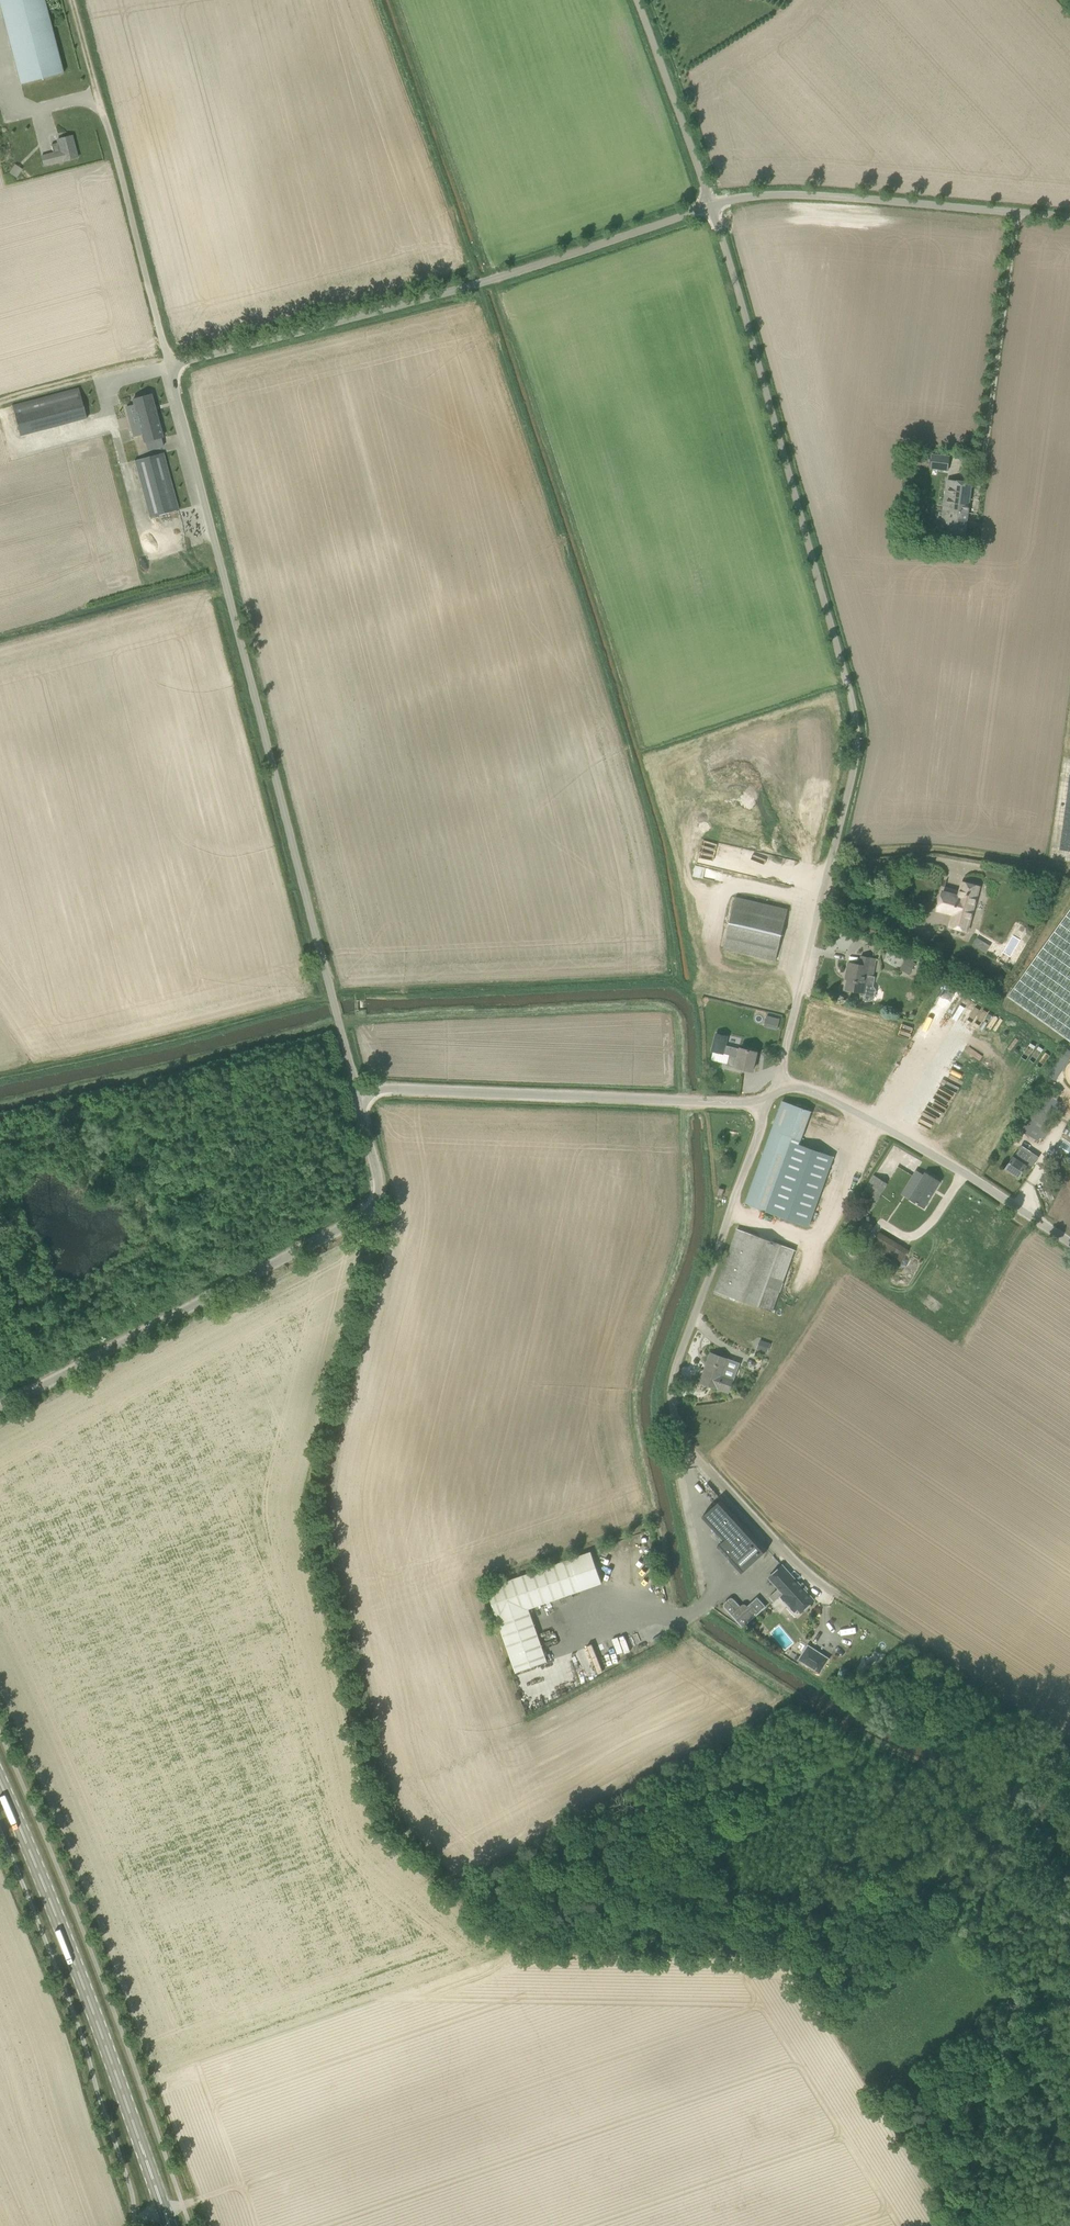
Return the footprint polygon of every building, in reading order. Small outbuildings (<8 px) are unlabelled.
[(21,84),(63,73),(44,0),(0,0),(0,4),(21,84)] [(78,158),(72,136),(57,140),(58,143),(51,145),(54,153),(42,156),(44,166),(63,161),(78,158)] [(12,406),(15,416),(18,428),(85,411),(82,401),(79,388),(12,406)] [(145,441),(148,450),(163,446),(161,437),(162,437),(151,394),(133,399),(139,422),(131,428),(134,436),(142,434),(144,442),(145,441)] [(180,510),(165,453),(135,461),(151,518),(180,510)] [(971,483),(948,480),(944,511),(950,512),(948,533),(965,535),(971,483)] [(953,915),(950,926),(968,931),(980,887),(962,882),(959,896),(943,891),(938,910),(953,915)] [(776,960),(788,910),(735,897),(724,948),(776,960)] [(1008,997),(1069,1041),(1069,911),(1008,997)] [(974,944),(982,948),(985,941),(977,937),(974,944)] [(849,973),(846,990),(867,994),(866,1000),(871,1001),(876,998),(877,990),(874,986),(867,985),(868,976),(874,977),(877,959),(862,956),(860,965),(849,963),(847,973),(849,973)] [(907,958),(903,965),(913,970),(916,963),(907,958)] [(730,1055),(727,1065),(753,1072),(757,1052),(740,1048),(740,1049),(725,1045),(727,1037),(717,1034),(713,1051),(730,1055)] [(1050,1073),(1057,1079),(1064,1070),(1056,1064),(1050,1073)] [(1025,1112),(1016,1128),(1038,1141),(1061,1103),(1045,1093),(1031,1116),(1025,1112)] [(800,1144),(811,1111),(783,1101),(746,1204),(809,1227),(834,1156),(800,1144)] [(1014,1157),(1006,1168),(1019,1177),(1027,1167),(1029,1168),(1034,1161),(1019,1151),(1014,1157)] [(941,1182),(925,1172),(909,1199),(925,1209),(941,1182)] [(868,1217),(887,1185),(873,1177),(857,1203),(860,1204),(857,1210),(868,1217)] [(738,1229),(715,1291),(773,1312),(795,1250),(738,1229)] [(882,1231),(872,1247),(900,1265),(910,1249),(882,1231)] [(858,1261),(871,1244),(863,1237),(849,1254),(858,1261)] [(760,1339),(756,1349),(767,1353),(770,1344),(760,1339)] [(701,1382),(729,1393),(734,1379),(723,1375),(729,1359),(711,1353),(701,1382)] [(768,1550),(722,1499),(703,1517),(724,1540),(718,1546),(742,1573),(768,1550)] [(602,1583),(591,1551),(487,1588),(516,1672),(548,1661),(529,1609),(602,1583)] [(796,1617),(814,1600),(783,1566),(770,1578),(784,1593),(779,1598),(796,1617)] [(743,1628),(767,1606),(758,1596),(748,1605),(746,1604),(744,1604),(741,1605),(735,1598),(732,1597),(730,1598),(725,1602),(724,1605),(725,1607),(743,1628)] [(806,1646),(799,1658),(797,1661),(819,1675),(829,1659),(806,1646)]
